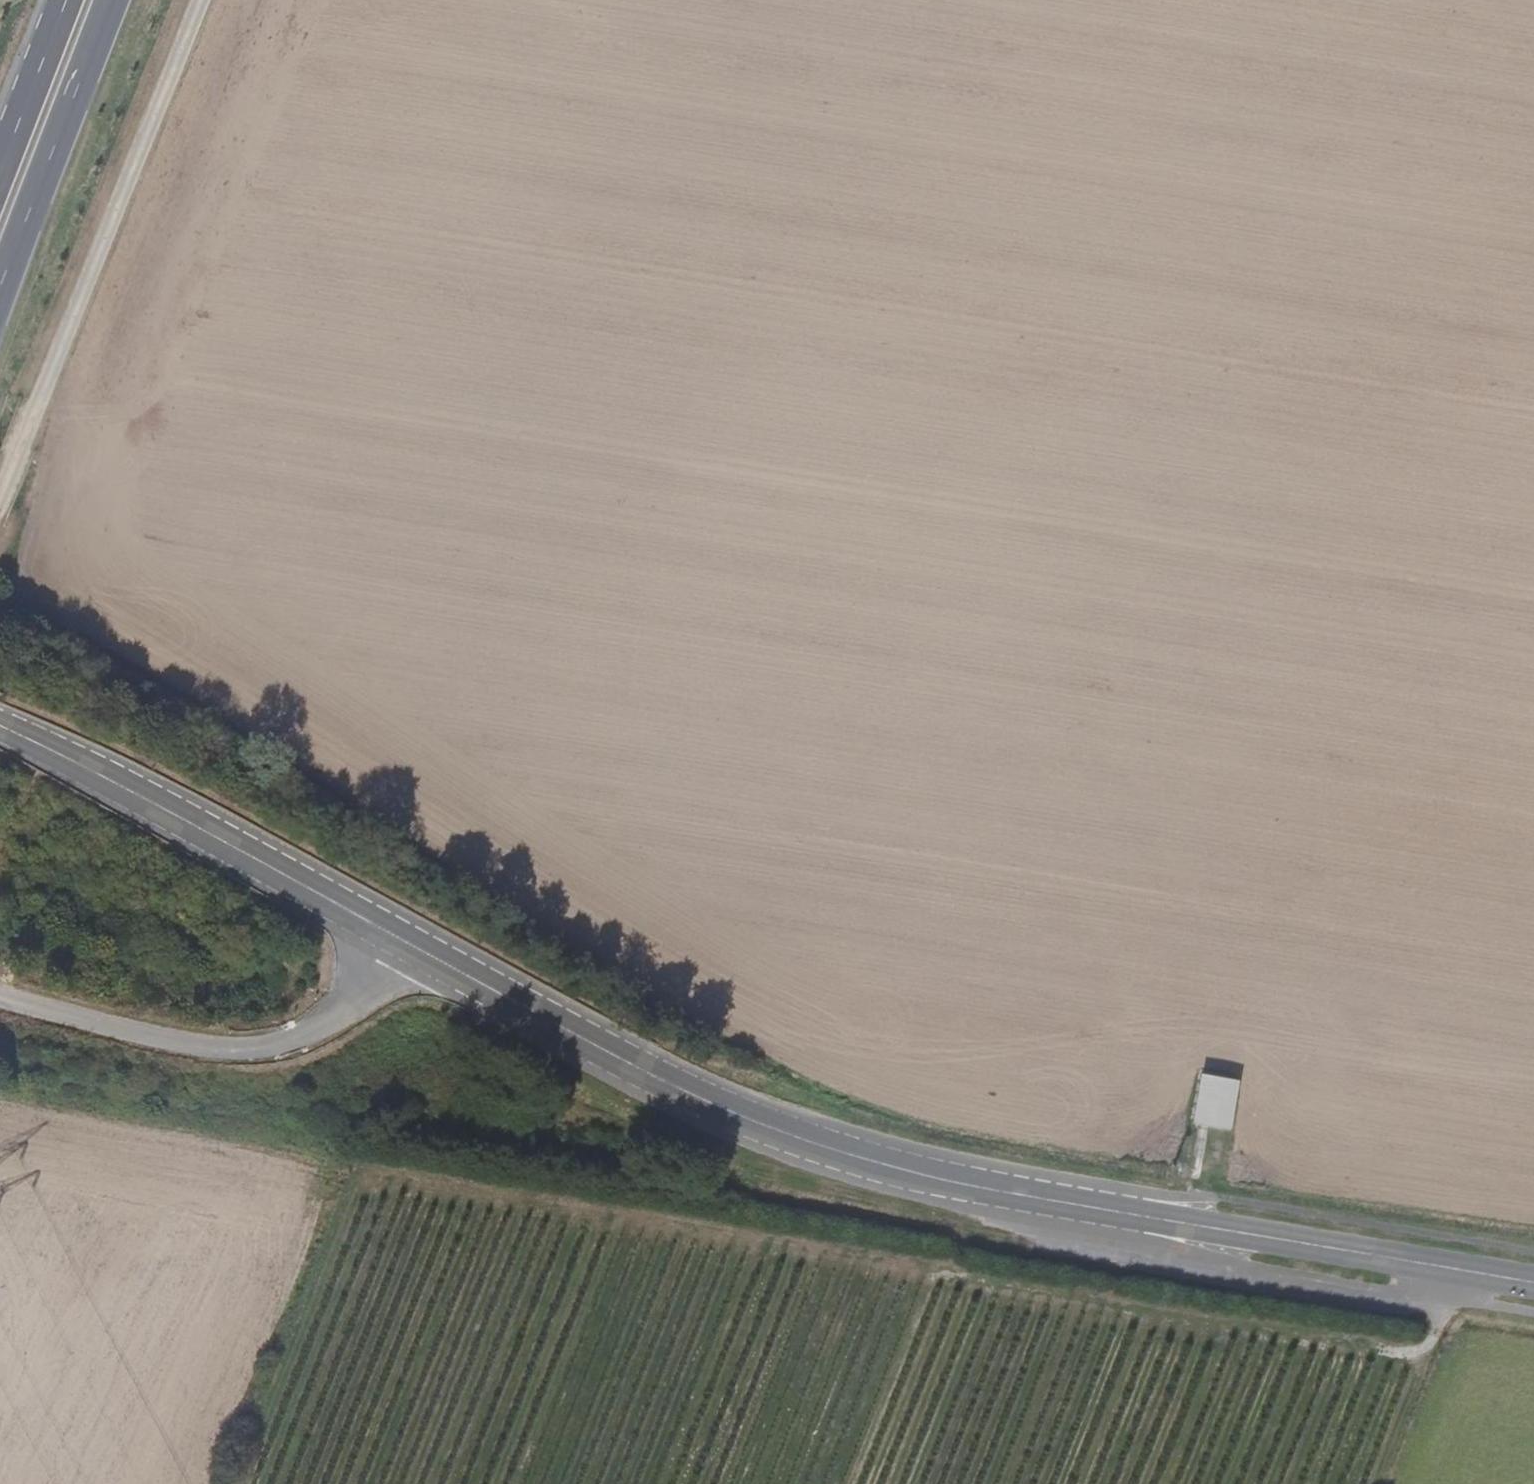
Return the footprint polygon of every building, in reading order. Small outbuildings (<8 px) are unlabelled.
[(1204,1076),(1195,1125),(1232,1132),(1241,1083),(1204,1076)]
